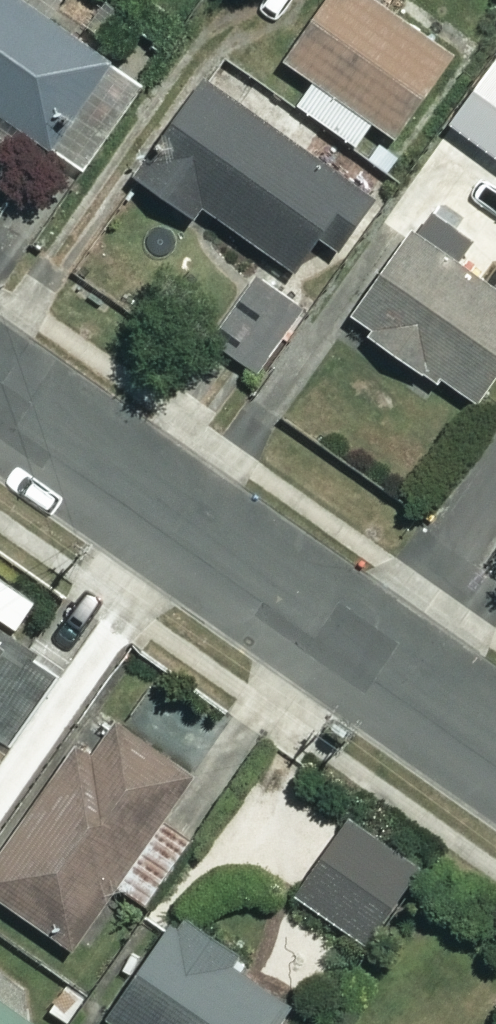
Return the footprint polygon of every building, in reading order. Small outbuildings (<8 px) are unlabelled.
[(34,141),(103,53),(35,0),(0,0),(0,115),(34,141)] [(315,75),(299,99),(360,139),(376,115),(396,128),(447,49),(371,0),(321,0),(285,56),(315,75)] [(494,51),(437,130),(495,173),(495,53),(494,51)] [(370,189),(202,77),(137,174),(193,211),(199,202),(293,265),(315,231),(333,244),(370,189)] [(405,224),(345,315),(478,401),(495,373),(495,284),(405,224)] [(298,309),(249,275),(207,335),(256,369),(298,309)] [(0,629),(0,739),(52,666),(0,629)] [(107,713),(69,767),(59,760),(0,841),(0,894),(70,945),(117,880),(145,900),(190,838),(158,815),(189,773),(107,713)] [(419,864),(347,816),(295,893),(368,941),(419,864)] [(176,909),(100,1023),(270,1023),(294,988),(176,909)] [(0,988),(0,1023),(26,1023),(34,1012),(0,988)]
